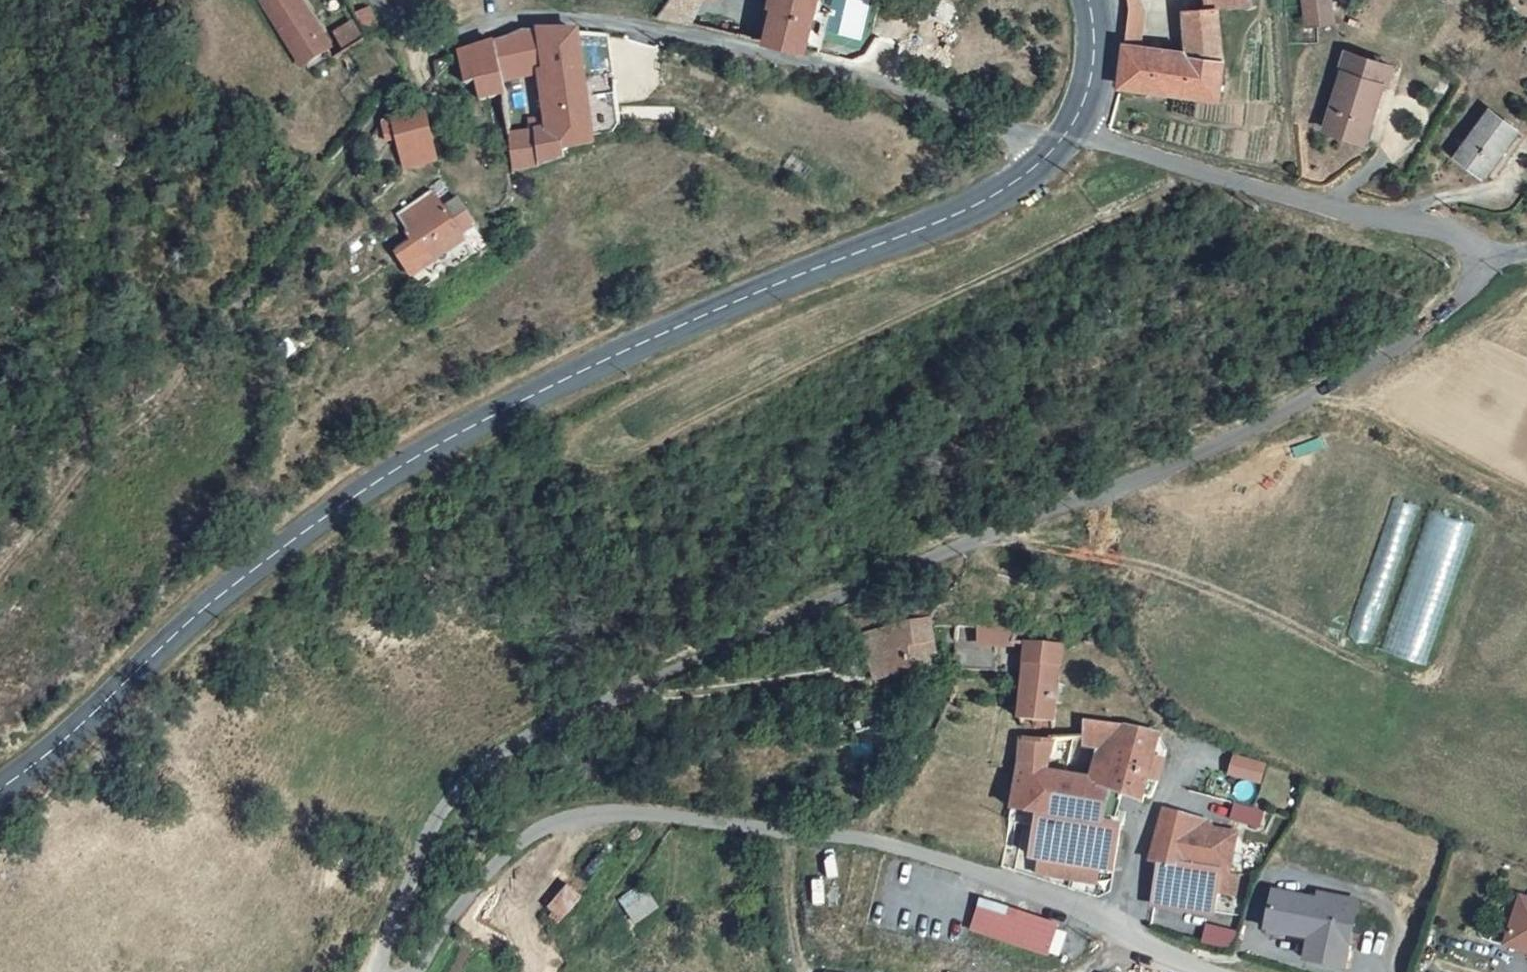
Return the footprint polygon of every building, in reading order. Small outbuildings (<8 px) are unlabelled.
[(294,0),(263,0),(252,7),(268,29),(299,7),(294,0)] [(688,26),(697,4),(690,0),(673,0),(661,19),(665,20),(672,22),(688,26)] [(809,50),(822,0),(767,0),(758,37),(809,50)] [(1115,2),(1117,13),(1117,18),(1118,22),(1165,1),(1164,0),(1114,0),(1115,2)] [(333,54),(317,30),(299,7),(268,29),(301,75),(333,54)] [(349,8),(317,30),(333,54),(365,32),(349,8)] [(1330,25),(1306,26),(1307,58),(1332,56),(1330,25)] [(1193,30),(1187,72),(1179,122),(1213,127),(1227,34),(1193,30)] [(1141,32),(1119,31),(1120,44),(1120,52),(1139,54),(1141,32)] [(541,35),(495,40),(501,70),(547,67),(541,35)] [(578,36),(541,35),(547,67),(554,98),(559,129),(537,131),(541,164),(597,143),(578,36)] [(495,40),(458,50),(459,54),(460,57),(461,57),(468,86),(478,83),(481,101),(507,95),(505,81),(501,70),(495,40)] [(1139,54),(1120,52),(1120,64),(1140,67),(1139,54)] [(1140,67),(1120,64),(1119,85),(1117,113),(1179,122),(1187,72),(1140,67)] [(1384,106),(1343,97),(1329,153),(1369,165),(1384,106)] [(395,120),(383,124),(385,141),(399,139),(406,169),(437,162),(425,113),(395,120)] [(510,134),(505,137),(511,176),(541,164),(537,131),(510,134)] [(1522,160),(1493,137),(1455,183),(1484,206),(1522,160)] [(436,200),(398,224),(427,267),(481,232),(467,211),(450,222),(436,200)] [(1433,665),(1471,511),(1435,502),(1423,548),(1436,551),(1429,579),(1408,574),(1388,654),(1433,665)] [(943,635),(930,587),(890,601),(903,648),(943,635)] [(903,648),(890,601),(871,608),(885,654),(903,648)] [(960,615),(956,641),(997,646),(1000,620),(960,615)] [(1036,619),(1028,678),(1060,686),(1067,623),(1036,619)] [(885,654),(850,666),(863,708),(899,699),(885,654)] [(1028,678),(1026,700),(1058,699),(1060,686),(1028,678)] [(1148,733),(1154,707),(1075,690),(1071,724),(1094,721),(1089,742),(1093,743),(1085,765),(1106,770),(1120,774),(1137,777),(1137,775),(1142,755),(1148,733)] [(1022,709),(1018,746),(1056,757),(1058,708),(1022,709)] [(1148,733),(1142,755),(1153,758),(1159,735),(1148,733)] [(1047,830),(1106,840),(1118,841),(1124,802),(1117,800),(1100,796),(1102,788),(1106,770),(1085,765),(1056,757),(1018,746),(1015,785),(1044,791),(1036,829),(1047,830)] [(1142,755),(1137,775),(1146,777),(1153,758),(1142,755)] [(1239,774),(1235,791),(1263,798),(1267,781),(1239,774)] [(1192,789),(1167,785),(1162,803),(1154,833),(1164,834),(1187,838),(1192,789)] [(1119,792),(1102,788),(1100,796),(1117,800),(1119,792)] [(1211,794),(1192,789),(1187,838),(1233,844),(1239,804),(1216,800),(1211,794)] [(1047,830),(1044,845),(1104,855),(1106,840),(1047,830)] [(1187,838),(1164,834),(1163,840),(1158,874),(1217,882),(1220,864),(1238,867),(1241,845),(1233,844),(1187,838)] [(1322,871),(1278,863),(1271,900),(1315,908),(1311,930),(1349,937),(1361,872),(1323,865),(1322,871)] [(1525,867),(1510,863),(1496,912),(1526,921),(1526,910),(1513,906),(1525,867)] [(1525,867),(1513,906),(1526,910),(1526,868),(1525,867)] [(1063,896),(986,870),(977,896),(1064,925),(1070,906),(1061,902),(1063,896)] [(1212,894),(1208,913),(1235,920),(1240,900),(1212,894)] [(548,907),(556,922),(578,911),(570,895),(548,907)] [(1158,909),(1156,927),(1201,931),(1203,914),(1158,909)]
